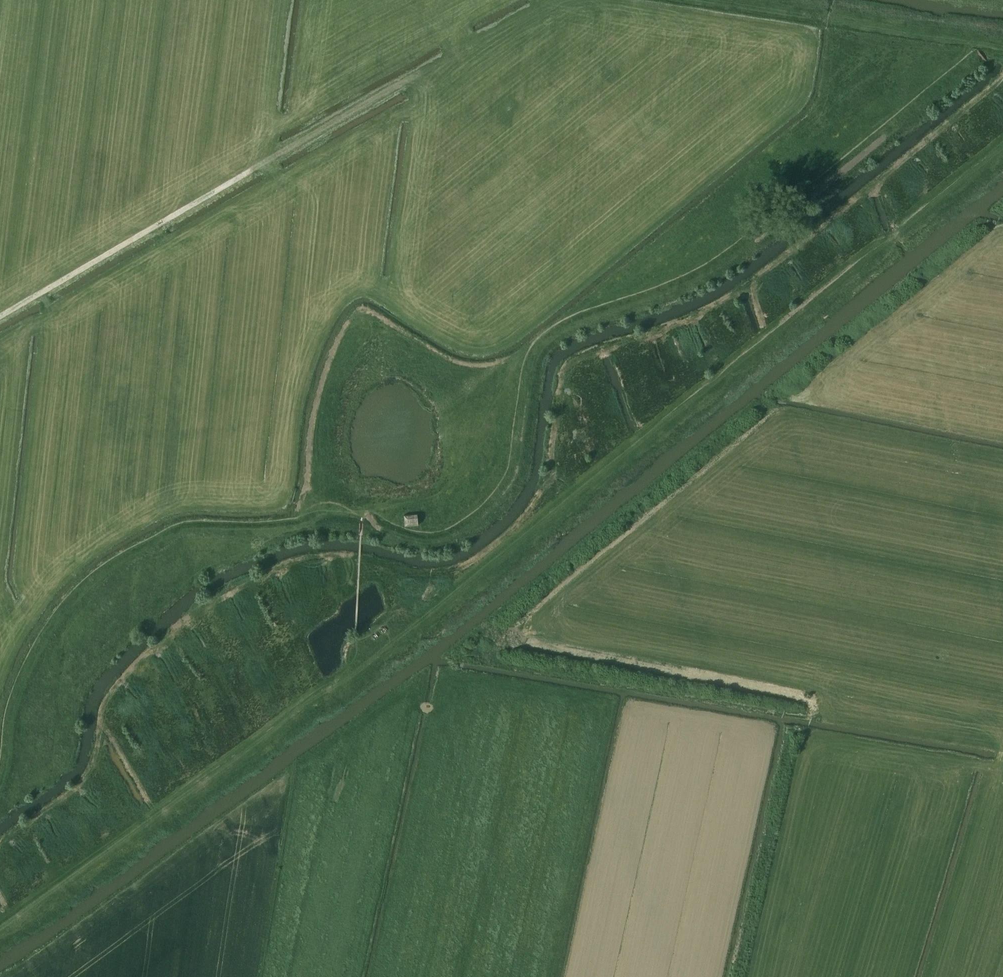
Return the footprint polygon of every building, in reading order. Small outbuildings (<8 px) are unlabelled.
[(763,197),(767,207),(783,201),(779,191),(763,197)] [(402,515),(403,526),(421,524),(420,513),(402,515)]
